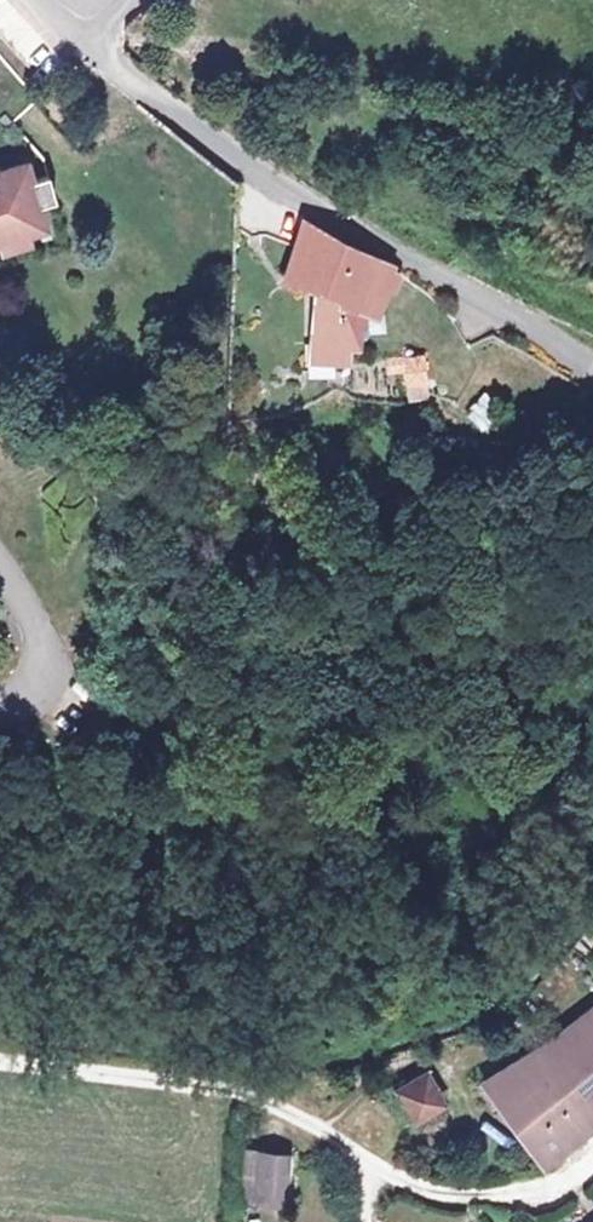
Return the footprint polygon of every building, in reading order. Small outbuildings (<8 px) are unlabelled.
[(23,228),(21,220),(37,216),(35,203),(53,199),(47,174),(43,157),(12,121),(38,99),(34,93),(0,54),(0,233),(23,228)] [(286,271),(322,276),(324,277),(347,240),(311,219),(301,214),(286,271)] [(37,216),(21,220),(23,228),(39,224),(37,216)] [(0,233),(0,245),(26,239),(23,228),(0,233)] [(391,260),(347,240),(324,277),(343,280),(344,281),(339,333),(349,334),(356,335),(358,322),(362,322),(364,310),(372,311),(374,286),(391,260)] [(343,280),(324,277),(322,276),(315,334),(335,337),(335,333),(339,333),(344,281),(343,280)] [(345,356),(346,352),(349,334),(339,333),(335,333),(335,337),(315,334),(312,352),(345,356)] [(426,353),(403,355),(407,402),(430,400),(426,353)] [(592,1119),(592,1009),(553,1043),(481,1081),(537,1162),(592,1119)] [(409,1106),(413,1111),(418,1114),(424,1115),(426,1115),(430,1114),(434,1110),(437,1105),(438,1099),(437,1093),(434,1088),(428,1085),(423,1084),(417,1086),(412,1089),(409,1095),(408,1101),(409,1106)] [(261,1193),(288,1196),(291,1153),(264,1151),(261,1193)]
